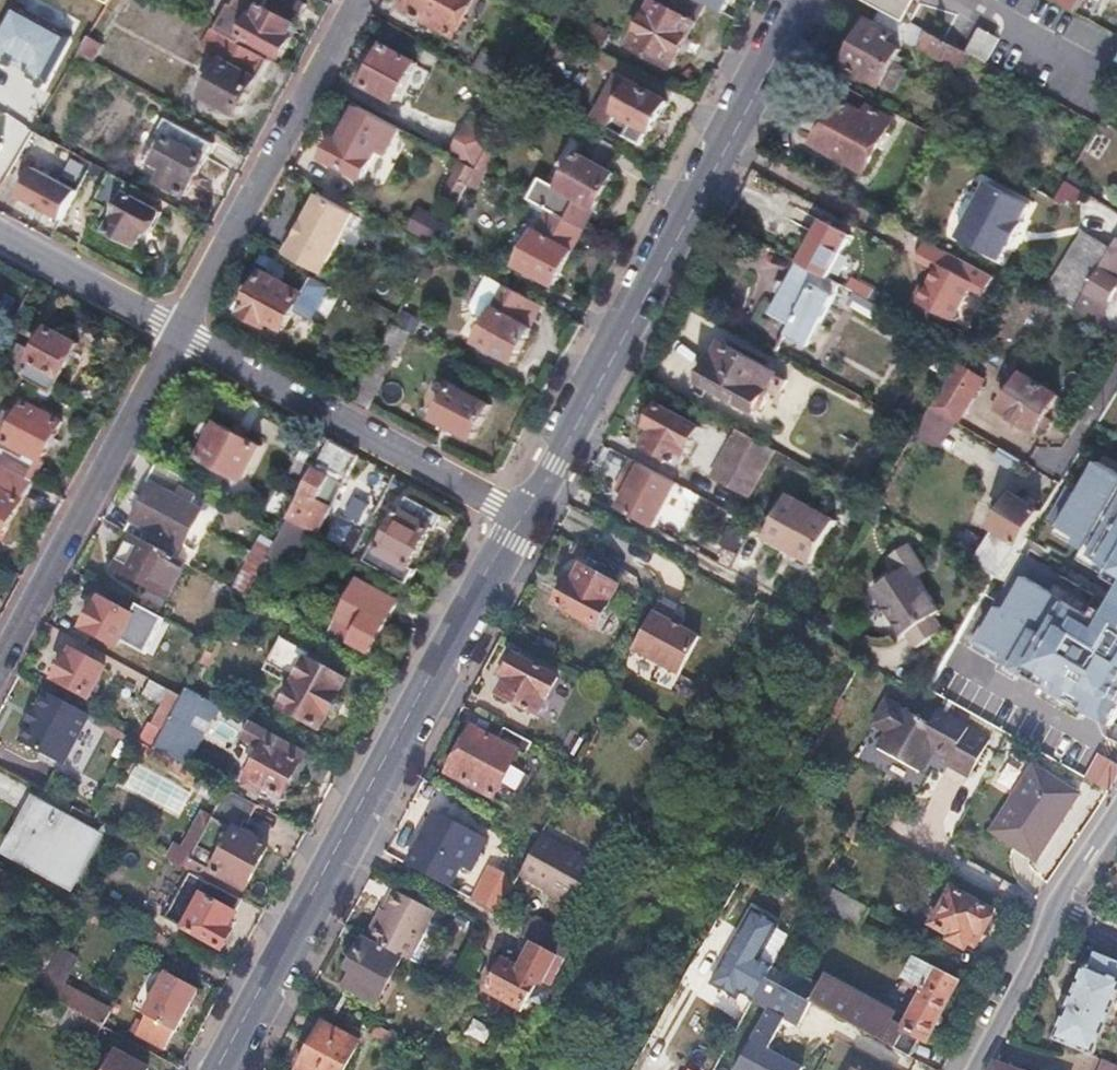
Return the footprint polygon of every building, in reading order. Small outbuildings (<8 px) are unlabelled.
[(250,17),(239,36),(248,41),(244,49),(266,60),(270,53),(280,58),(290,38),(287,36),(291,29),(303,5),(294,0),(235,0),(231,7),(250,17)] [(406,12),(452,36),(472,0),(413,0),(406,12)] [(697,22),(656,0),(632,45),(673,67),(697,22)] [(656,0),(697,22),(706,6),(696,0),(656,0)] [(722,11),(728,0),(701,0),(722,11)] [(885,6),(909,19),(919,0),(874,0),(885,6)] [(1073,9),(1078,0),(1057,0),(1073,9)] [(876,21),(868,17),(843,61),(881,82),(901,46),(898,44),(912,20),(909,19),(885,6),(876,21)] [(13,11),(0,39),(0,63),(48,85),(71,37),(13,11)] [(998,35),(979,25),(966,49),(968,50),(985,59),(998,35)] [(582,26),(576,37),(600,50),(606,38),(582,26)] [(928,29),(919,45),(942,57),(943,55),(956,63),(958,60),(962,62),(968,50),(966,49),(928,29)] [(197,52),(219,64),(201,98),(235,117),(247,95),(266,60),(244,49),(209,30),(197,52)] [(100,48),(85,40),(75,56),(91,65),(100,48)] [(415,64),(383,47),(363,84),(396,101),(415,64)] [(594,63),(615,74),(596,109),(605,114),(601,121),(641,144),(649,129),(652,130),(674,89),(601,51),(594,63)] [(516,93),(504,86),(495,104),(507,110),(516,93)] [(526,98),(516,93),(507,110),(505,114),(515,119),(526,98)] [(861,113),(835,99),(812,143),(863,170),(891,118),(865,105),(861,113)] [(340,143),(332,139),(321,160),(360,180),(376,150),(386,156),(399,131),(358,109),(340,143)] [(605,114),(596,109),(592,116),(601,121),(605,114)] [(159,135),(164,138),(151,163),(162,169),(155,182),(182,196),(195,172),(210,143),(166,120),(159,135)] [(619,148),(587,131),(557,187),(540,177),(528,199),(549,210),(581,227),(582,228),(612,174),(607,171),(619,148)] [(491,140),(483,135),(474,153),(482,157),(491,140)] [(491,140),(482,157),(474,171),(485,176),(503,142),(493,137),(491,140)] [(453,178),(466,186),(474,171),(461,164),(453,178)] [(80,190),(36,167),(20,198),(63,221),(80,190)] [(485,176),(474,171),(466,186),(477,191),(485,176)] [(110,172),(95,200),(106,206),(97,222),(109,229),(136,244),(144,230),(147,232),(158,212),(151,208),(157,198),(110,172)] [(456,204),(466,186),(453,178),(443,197),(456,204)] [(1031,202),(988,178),(958,232),(1002,256),(1010,240),(1014,243),(1027,220),(1022,218),(1031,202)] [(353,214),(318,195),(303,222),(294,237),(291,235),(281,252),(321,273),(353,214)] [(374,216),(362,209),(355,221),(368,228),(374,216)] [(537,232),(534,230),(516,264),(553,284),(572,248),(570,247),(581,227),(549,210),(537,232)] [(824,221),(822,220),(799,262),(827,277),(855,224),(830,210),(824,221)] [(415,233),(432,242),(444,222),(426,212),(415,233)] [(299,220),(291,235),(294,237),(303,222),(299,220)] [(1109,250),(1081,233),(1046,291),(1075,308),(1109,250)] [(1109,250),(1075,308),(1095,321),(1116,286),(1116,279),(1114,277),(1116,272),(1116,237),(1109,250)] [(255,264),(268,270),(265,275),(280,283),(288,269),(260,254),(255,264)] [(799,262),(798,262),(770,313),(791,325),(786,334),(808,345),(841,285),(827,277),(799,262)] [(972,281),(938,263),(918,301),(951,319),(972,281)] [(265,275),(263,274),(242,313),(255,320),(267,326),(270,320),(285,328),(289,321),(294,310),(302,295),(280,283),(265,275)] [(514,360),(531,327),(513,318),(514,316),(512,315),(523,295),(486,275),(470,305),(472,312),(487,320),(476,341),(514,360)] [(850,276),(844,286),(866,298),(871,288),(850,276)] [(311,277),(302,295),(294,310),(308,317),(325,285),(311,277)] [(325,285),(308,317),(313,320),(330,287),(325,285)] [(531,327),(543,306),(523,295),(512,315),(514,316),(513,318),(531,327)] [(400,311),(393,323),(398,326),(405,314),(400,311)] [(405,314),(398,326),(413,333),(420,322),(405,314)] [(406,331),(392,323),(365,374),(379,381),(406,331)] [(18,343),(5,366),(51,390),(77,343),(48,327),(40,340),(33,352),(27,349),(18,343)] [(40,340),(35,336),(27,349),(33,352),(40,340)] [(777,373),(722,343),(700,383),(756,413),(777,373)] [(971,372),(956,362),(930,404),(956,420),(972,394),(961,388),(971,372)] [(1058,394),(1022,371),(1000,408),(1036,430),(1058,394)] [(982,379),(971,372),(961,388),(972,394),(982,379)] [(444,399),(435,394),(425,413),(439,421),(471,439),(490,405),(467,392),(471,385),(456,377),(444,399)] [(0,422),(0,442),(6,445),(0,457),(0,464),(27,478),(41,452),(58,422),(22,402),(14,416),(6,412),(0,422)] [(648,425),(653,428),(645,442),(680,461),(700,426),(659,404),(648,425)] [(202,440),(209,444),(199,462),(241,485),(262,446),(220,423),(218,426),(211,423),(206,424),(200,434),(202,440)] [(753,437),(736,428),(709,477),(726,486),(753,437)] [(329,440),(311,430),(285,478),(303,488),(329,440)] [(772,448),(753,437),(726,486),(745,497),(772,448)] [(357,455),(329,440),(303,488),(287,517),(301,525),(315,533),(329,507),(315,499),(327,476),(341,484),(357,455)] [(1019,457),(1000,446),(994,458),(1012,469),(1019,457)] [(677,483),(631,457),(622,475),(630,480),(616,507),(653,527),(677,483)] [(1090,458),(1053,535),(1078,552),(1072,558),(1110,584),(1093,616),(1020,576),(1003,605),(993,605),(965,648),(1100,724),(1116,690),(1116,475),(1090,458)] [(142,483),(148,486),(141,499),(123,530),(126,532),(171,556),(177,546),(197,512),(166,495),(177,475),(154,462),(142,483)] [(9,519),(30,480),(27,478),(0,464),(0,536),(9,519)] [(341,484),(327,476),(315,499),(329,507),(341,484)] [(836,517),(788,492),(765,536),(783,546),(784,544),(796,550),(795,552),(813,561),(836,517)] [(1041,510),(1011,493),(992,526),(993,526),(1011,537),(997,559),(982,550),(974,563),(991,573),(999,578),(1041,510)] [(386,535),(378,530),(363,559),(405,582),(412,570),(408,568),(430,528),(433,530),(439,518),(405,500),(386,535)] [(287,517),(279,531),(269,550),(283,558),(301,525),(287,517)] [(1011,537),(993,526),(972,562),(974,563),(982,550),(997,559),(1011,537)] [(171,556),(126,532),(118,549),(108,566),(163,596),(182,562),(171,556)] [(899,570),(872,587),(902,634),(907,631),(916,646),(943,629),(933,614),(940,610),(918,575),(928,568),(911,542),(890,556),(899,570)] [(783,546),(782,548),(794,555),(795,552),(796,550),(784,544),(783,546)] [(171,556),(182,562),(223,584),(229,588),(235,578),(177,546),(171,556)] [(569,584),(564,581),(552,604),(593,627),(615,586),(578,566),(569,584)] [(237,573),(235,578),(229,588),(244,596),(252,582),(237,573)] [(396,601),(357,580),(324,639),(364,661),(396,601)] [(220,590),(218,589),(209,605),(233,618),(234,615),(244,596),(229,588),(223,584),(220,590)] [(92,603),(90,602),(86,611),(78,625),(113,644),(116,639),(129,616),(127,614),(95,597),(92,603)] [(673,610),(655,600),(629,648),(677,675),(697,637),(677,627),(666,622),(670,615),(673,610)] [(132,605),(127,614),(129,616),(116,639),(142,653),(159,619),(132,605)] [(681,620),(670,615),(666,622),(677,627),(681,620)] [(201,636),(199,640),(216,649),(218,645),(201,636)] [(265,662),(294,678),(278,707),(317,728),(343,680),(306,660),(309,654),(278,637),(265,662)] [(199,640),(194,649),(211,658),(216,649),(199,640)] [(62,656),(61,655),(56,664),(49,677),(85,697),(100,668),(66,649),(62,656)] [(500,676),(502,677),(494,692),(534,713),(553,678),(510,655),(500,676)] [(147,661),(140,675),(163,687),(177,695),(188,701),(192,692),(195,687),(147,661)] [(200,678),(195,687),(192,692),(201,697),(209,683),(200,678)] [(177,695),(163,687),(157,697),(172,705),(177,695)] [(86,714),(42,690),(33,707),(31,706),(26,714),(21,723),(24,725),(15,741),(60,765),(86,714)] [(188,701),(169,735),(164,744),(159,754),(171,760),(172,761),(177,753),(197,764),(200,736),(190,730),(200,712),(216,721),(223,709),(201,697),(192,692),(188,701)] [(914,710),(885,694),(871,719),(886,727),(876,745),(890,752),(914,710)] [(177,695),(172,705),(159,729),(169,735),(188,701),(177,695)] [(929,719),(914,710),(890,752),(919,768),(928,751),(933,742),(950,751),(945,761),(967,774),(987,738),(934,709),(929,719)] [(238,739),(258,750),(242,779),(278,799),(304,753),(247,722),(238,739)] [(494,739),(467,725),(442,772),(490,797),(515,751),(521,754),(528,741),(500,726),(494,739)] [(551,726),(543,740),(577,759),(585,744),(551,726)] [(140,731),(135,741),(159,754),(164,744),(140,731)] [(135,741),(130,749),(167,769),(171,760),(159,754),(135,741)] [(574,765),(555,755),(549,767),(567,777),(574,765)] [(167,769),(182,777),(187,769),(172,761),(171,760),(167,769)] [(1071,792),(1022,764),(984,832),(1033,859),(1071,792)] [(171,844),(163,858),(164,859),(187,871),(189,872),(207,881),(209,883),(238,898),(265,848),(236,833),(241,823),(245,825),(255,806),(224,789),(209,817),(189,854),(178,847),(171,844)] [(62,821),(31,805),(16,832),(6,851),(63,882),(88,838),(91,840),(100,824),(69,807),(62,821)] [(189,854),(209,817),(198,811),(178,847),(189,854)] [(445,818),(434,812),(405,864),(444,885),(466,845),(475,850),(481,837),(460,826),(445,818)] [(862,824),(852,818),(844,833),(854,838),(862,824)] [(533,839),(518,867),(574,898),(578,892),(592,900),(614,861),(614,860),(597,850),(595,855),(541,825),(533,839)] [(484,884),(479,882),(470,899),(494,911),(511,880),(492,870),(484,884)] [(207,881),(189,872),(163,919),(181,929),(207,881)] [(817,880),(807,899),(855,925),(865,907),(817,880)] [(209,883),(207,881),(181,929),(220,950),(230,931),(224,928),(240,899),(238,898),(209,883)] [(439,903),(398,881),(366,937),(399,955),(407,959),(439,903)] [(989,912),(948,889),(928,924),(948,935),(949,942),(956,946),(964,943),(970,932),(976,935),(989,912)] [(750,908),(732,941),(748,950),(756,955),(775,922),(750,908)] [(366,937),(362,934),(343,969),(349,972),(342,985),(373,1002),(399,955),(366,937)] [(748,950),(732,941),(709,982),(735,998),(738,992),(729,987),(748,950)] [(535,945),(525,962),(551,975),(560,958),(535,945)] [(756,955),(748,950),(729,987),(738,992),(750,999),(763,977),(770,963),(756,955)] [(47,961),(32,990),(65,1008),(100,1027),(109,1011),(60,986),(73,962),(53,951),(47,961)] [(1082,965),(1049,1039),(1090,1056),(1116,992),(1116,962),(1094,953),(1088,968),(1082,965)] [(47,961),(36,955),(20,984),(32,990),(47,961)] [(520,970),(499,957),(481,988),(518,1008),(535,977),(546,983),(551,975),(525,962),(520,970)] [(923,988),(918,997),(907,1017),(900,1029),(893,1025),(889,1023),(887,1025),(852,1005),(843,1020),(912,1058),(955,980),(914,957),(903,977),(923,988)] [(148,997),(151,998),(131,1034),(160,1050),(193,990),(164,974),(156,988),(154,987),(148,997)] [(889,1023),(893,1025),(895,1016),(823,976),(809,1002),(843,1020),(852,1005),(887,1025),(889,1023)] [(809,1002),(763,977),(750,999),(797,1025),(809,1002)] [(918,997),(909,992),(898,1012),(907,1017),(918,997)] [(100,1027),(65,1008),(55,1027),(90,1046),(100,1027)] [(319,1022),(295,1069),(296,1069),(342,1069),(357,1041),(319,1022)] [(113,1053),(104,1069),(144,1069),(113,1053)] [(701,1056),(694,1069),(710,1069),(714,1063),(701,1056)] [(1102,1058),(1097,1069),(1116,1069),(1116,1064),(1102,1058)] [(989,1069),(1018,1069),(994,1060),(989,1069)]
